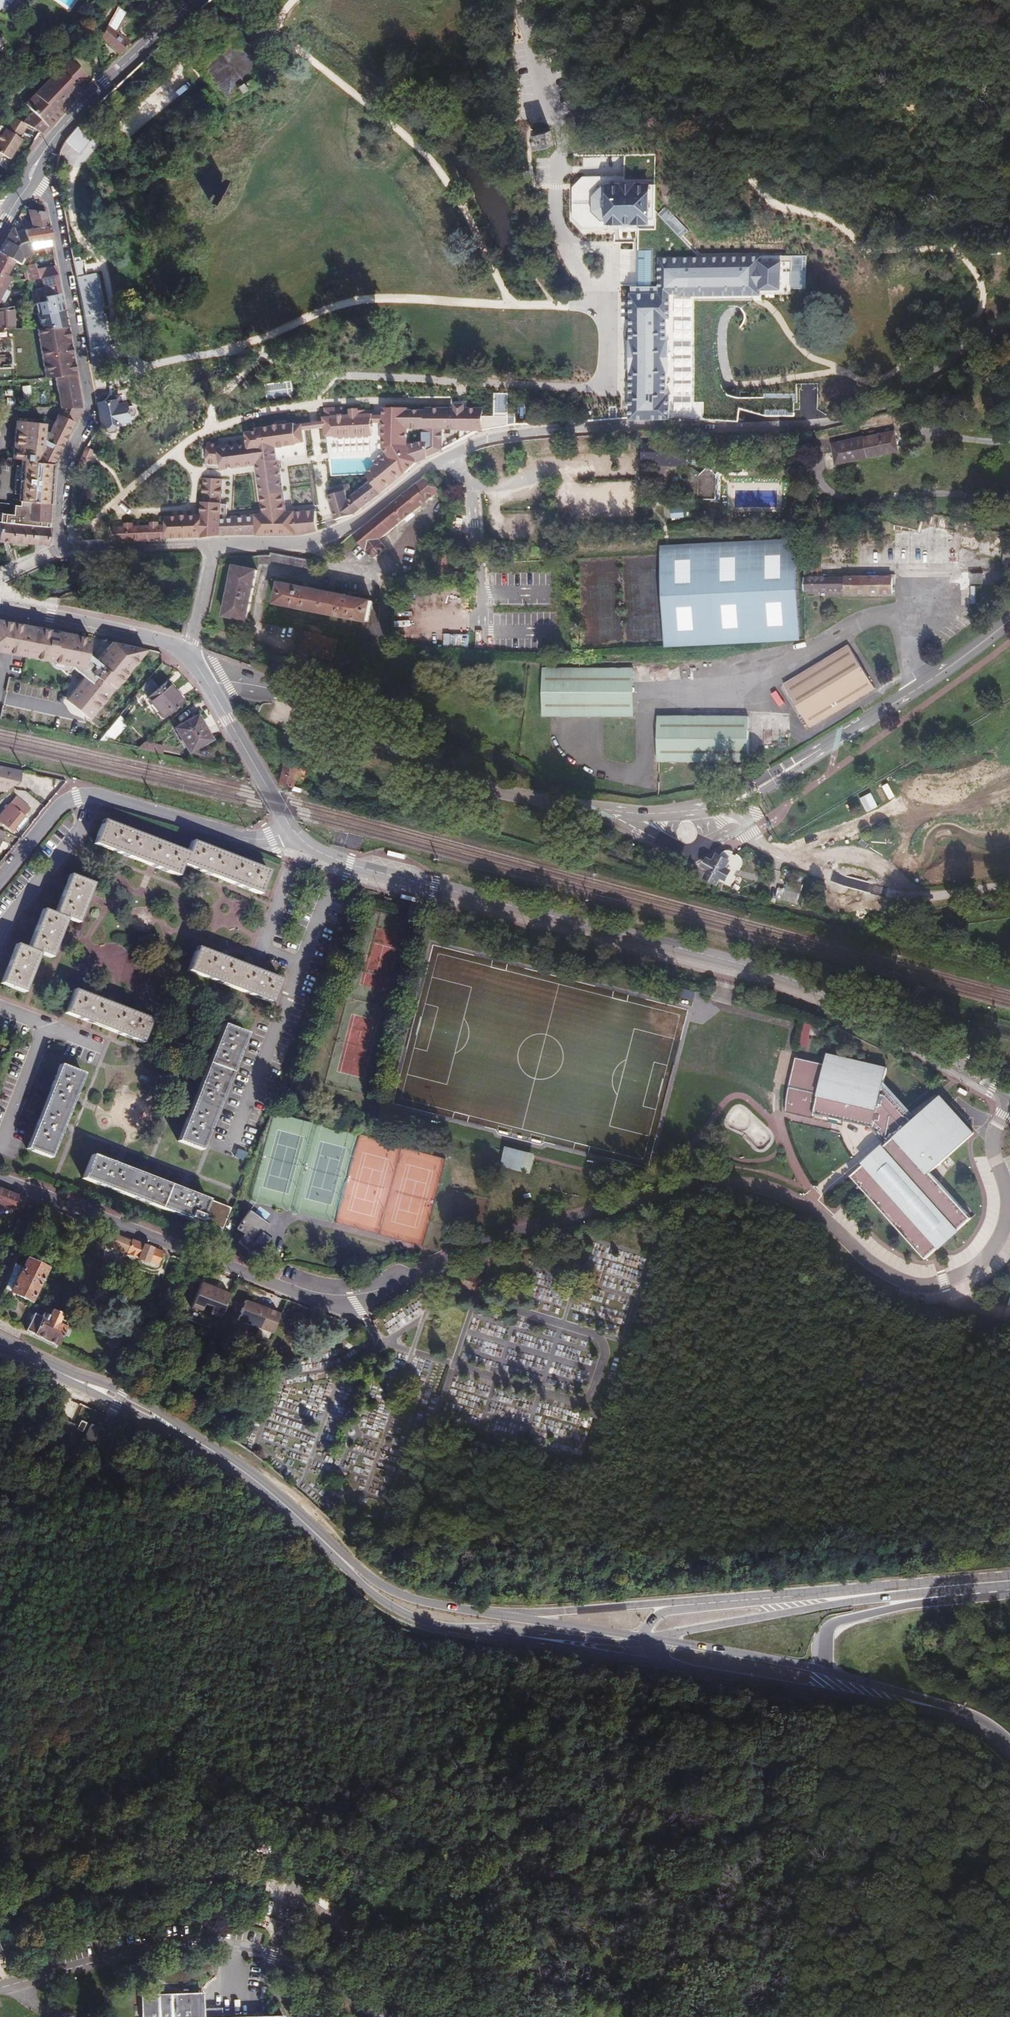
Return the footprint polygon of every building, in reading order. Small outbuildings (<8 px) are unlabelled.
[(132,46),(131,45),(116,31),(127,10),(119,6),(102,38),(121,57),(132,46)] [(233,28),(191,58),(213,87),(205,92),(215,105),(222,100),(225,105),(240,94),(243,98),(256,89),(252,85),(267,74),(265,72),(272,67),(261,51),(254,56),(233,28)] [(35,112),(25,121),(44,133),(50,127),(35,112)] [(540,149),(555,148),(555,133),(539,133),(540,149)] [(11,163),(4,156),(0,160),(0,165),(4,169),(11,163)] [(655,185),(609,184),(609,209),(592,208),(593,228),(640,229),(649,229),(649,227),(655,227),(655,185)] [(35,230),(50,227),(48,214),(30,211),(31,215),(35,230)] [(31,245),(53,241),(50,227),(35,230),(31,215),(29,216),(29,221),(23,222),(25,228),(29,241),(31,245)] [(34,254),(33,253),(31,245),(29,241),(19,244),(15,231),(14,228),(0,252),(16,261),(21,265),(24,261),(23,257),(34,254)] [(19,244),(29,241),(25,228),(15,231),(19,244)] [(649,229),(640,229),(640,286),(650,285),(650,294),(790,293),(791,255),(696,254),(680,235),(649,229)] [(33,253),(55,252),(53,241),(31,245),(33,253)] [(16,261),(0,252),(0,253),(0,286),(6,290),(11,282),(13,279),(8,276),(16,261)] [(16,265),(12,271),(21,277),(25,271),(16,265)] [(42,279),(39,271),(37,265),(29,267),(33,281),(42,279)] [(57,277),(58,270),(54,271),(53,269),(39,271),(42,279),(57,277)] [(62,294),(57,277),(42,279),(45,290),(32,293),(34,304),(48,302),(47,298),(62,294)] [(632,418),(673,418),(672,394),(654,395),(654,370),(669,371),(668,339),(658,339),(658,323),(652,323),(652,294),(650,294),(650,285),(640,286),(632,286),(632,293),(631,293),(632,418)] [(86,286),(80,287),(89,338),(99,336),(93,307),(91,308),(86,286)] [(16,330),(14,307),(0,309),(0,331),(16,330)] [(77,377),(69,329),(42,330),(48,382),(58,381),(58,380),(77,377)] [(83,409),(77,377),(58,380),(58,381),(62,408),(83,409)] [(290,381),(264,385),(267,400),(292,396),(290,381)] [(31,386),(22,386),(23,400),(31,399),(31,386)] [(114,398),(107,399),(100,403),(104,426),(104,428),(118,426),(118,423),(129,421),(126,407),(123,407),(122,401),(115,402),(114,398)] [(720,415),(727,407),(715,398),(709,405),(720,415)] [(368,482),(348,496),(352,507),(357,506),(360,513),(409,468),(431,457),(429,446),(437,444),(439,453),(443,450),(443,430),(482,431),(483,409),(464,408),(464,403),(454,403),(452,408),(382,407),(380,415),(373,416),(374,424),(381,423),(381,449),(384,455),(365,477),(368,482)] [(358,416),(336,417),(335,419),(326,419),(327,437),(336,437),(335,439),(374,438),(374,424),(373,416),(371,416),(371,413),(357,413),(358,416)] [(57,465),(77,423),(61,416),(37,463),(55,465),(57,465)] [(263,430),(239,433),(240,444),(241,450),(265,446),(266,449),(274,448),(297,445),(297,444),(304,443),(302,425),(295,425),(294,424),(263,428),(263,430)] [(840,464),(901,452),(897,433),(836,446),(840,464)] [(645,445),(644,465),(702,467),(702,472),(689,469),(688,492),(701,499),(718,500),(718,477),(720,474),(745,475),(745,457),(720,457),(717,460),(704,460),(704,462),(689,461),(690,446),(688,446),(688,439),(678,439),(678,446),(645,445)] [(87,450),(79,468),(85,470),(97,444),(92,441),(87,450)] [(241,450),(240,444),(221,447),(221,443),(206,443),(206,464),(218,464),(221,470),(254,465),(262,517),(287,515),(280,460),(275,460),(274,448),(266,449),(265,446),(241,450)] [(431,457),(439,453),(437,444),(429,446),(431,457)] [(52,506),(55,465),(37,463),(23,462),(23,469),(23,475),(17,475),(16,494),(21,494),(21,505),(52,506)] [(414,488),(427,505),(441,493),(459,508),(460,504),(442,491),(431,475),(414,488)] [(305,537),(319,532),(318,521),(296,522),(296,515),(287,515),(262,517),(236,519),(237,524),(222,525),(223,507),(223,483),(207,482),(206,507),(205,507),(205,509),(205,515),(205,519),(169,520),(169,529),(161,529),(154,530),(134,530),(128,530),(117,531),(117,536),(117,542),(203,540),(219,538),(305,537)] [(427,505),(414,488),(353,537),(359,542),(362,539),(379,559),(392,549),(385,540),(427,505)] [(350,508),(352,507),(348,496),(346,489),(329,495),(330,498),(345,493),(350,508)] [(355,516),(360,513),(357,506),(352,507),(350,508),(345,493),(330,498),(338,524),(355,516)] [(237,524),(236,519),(228,520),(228,507),(223,507),(222,525),(237,524)] [(673,509),(672,517),(685,518),(685,510),(673,509)] [(296,522),(318,521),(317,513),(296,515),(296,522)] [(2,546),(37,547),(50,547),(51,528),(3,527),(2,546)] [(793,536),(656,546),(656,555),(661,644),(796,637),(793,536)] [(317,570),(319,562),(274,554),(273,557),(259,556),(259,564),(272,564),(272,563),(317,570)] [(825,566),(806,566),(805,587),(832,588),(832,593),(846,593),(846,595),(895,595),(895,578),(825,579),(825,566)] [(251,619),(259,570),(236,567),(229,617),(251,619)] [(370,624),(374,602),(282,582),(278,604),(370,624)] [(0,621),(0,652),(71,666),(85,679),(67,702),(91,722),(147,651),(113,644),(97,663),(88,655),(91,639),(59,633),(59,635),(51,633),(52,631),(0,621)] [(337,658),(341,640),(310,631),(304,649),(337,658)] [(813,729),(877,689),(850,647),(786,687),(813,729)] [(636,716),(637,669),(547,669),(546,716),(636,716)] [(149,697),(151,700),(165,717),(185,700),(167,680),(165,682),(149,697)] [(237,707),(239,710),(244,711),(248,703),(241,700),(237,707)] [(211,739),(195,716),(174,730),(190,753),(211,739)] [(114,717),(107,737),(117,740),(124,720),(114,717)] [(750,717),(660,717),(660,762),(750,762),(750,717)] [(771,733),(772,746),(788,745),(787,732),(771,733)] [(307,779),(310,764),(292,760),(285,787),(296,791),(299,778),(307,779)] [(0,767),(0,790),(3,790),(11,785),(8,781),(14,777),(13,774),(14,771),(0,767)] [(17,781),(14,777),(8,781),(11,785),(17,781)] [(25,819),(32,810),(16,798),(0,818),(0,822),(13,832),(17,828),(25,819)] [(31,824),(25,819),(17,828),(24,832),(31,824)] [(261,895),(269,871),(193,842),(189,853),(105,821),(97,844),(179,876),(183,865),(261,895)] [(675,836),(690,842),(696,828),(681,822),(675,836)] [(709,878),(720,884),(729,889),(732,885),(739,870),(741,864),(741,859),(736,854),(732,852),(726,851),(720,855),(716,863),(712,861),(709,868),(713,870),(709,878)] [(765,877),(768,868),(760,865),(757,874),(765,877)] [(750,889),(756,879),(747,874),(742,884),(750,889)] [(95,884),(71,876),(56,915),(45,911),(30,950),(19,946),(4,985),(28,993),(43,955),(54,959),(69,920),(80,923),(95,884)] [(358,897),(360,890),(353,887),(350,894),(358,897)] [(800,906),(803,894),(782,889),(779,900),(800,906)] [(283,982),(199,949),(190,972),(274,1004),(283,982)] [(154,1021),(76,992),(67,1016),(145,1044),(154,1021)] [(808,1047),(814,1024),(804,1021),(798,1045),(808,1047)] [(249,1035),(226,1026),(181,1142),(205,1150),(249,1035)] [(936,1092),(910,1112),(884,1083),(887,1068),(828,1054),(826,1063),(796,1056),(789,1089),(787,1101),(786,1111),(844,1124),(845,1119),(870,1125),(874,1126),(889,1142),(886,1144),(852,1175),(927,1257),(973,1216),(934,1169),(974,1132),(936,1092)] [(61,1067),(29,1150),(52,1159),(84,1076),(61,1067)] [(874,1126),(870,1125),(886,1144),(889,1142),(874,1126)] [(531,1172),(535,1152),(505,1146),(501,1166),(531,1172)] [(230,1209),(93,1156),(84,1179),(221,1232),(230,1209)] [(2,1210),(4,1207),(22,1214),(27,1201),(0,1191),(0,1209),(2,1210)] [(270,1224),(250,1211),(236,1228),(246,1234),(238,1243),(253,1255),(272,1240),(263,1233),(270,1224)] [(164,1254),(115,1235),(111,1244),(129,1251),(128,1256),(139,1260),(138,1262),(148,1265),(149,1263),(159,1266),(164,1254)] [(16,1266),(7,1290),(12,1292),(11,1296),(32,1303),(45,1269),(24,1261),(22,1268),(16,1266)] [(481,1276),(469,1272),(464,1286),(476,1290),(481,1276)] [(222,1317),(231,1291),(201,1281),(192,1306),(222,1317)] [(538,1301),(558,1303),(559,1291),(539,1289),(538,1301)] [(282,1313),(245,1299),(237,1320),(273,1334),(282,1313)] [(27,1331),(60,1347),(69,1327),(62,1324),(65,1316),(54,1311),(50,1318),(43,1314),(41,1317),(36,1315),(27,1331)] [(240,1456),(244,1450),(238,1446),(235,1452),(240,1456)] [(81,1467),(86,1452),(67,1447),(64,1461),(81,1467)] [(111,1456),(100,1452),(94,1468),(105,1471),(111,1456)] [(142,1472),(135,1469),(129,1480),(137,1484),(142,1472)] [(201,1992),(138,1994),(139,2016),(203,2016),(201,1992)]
